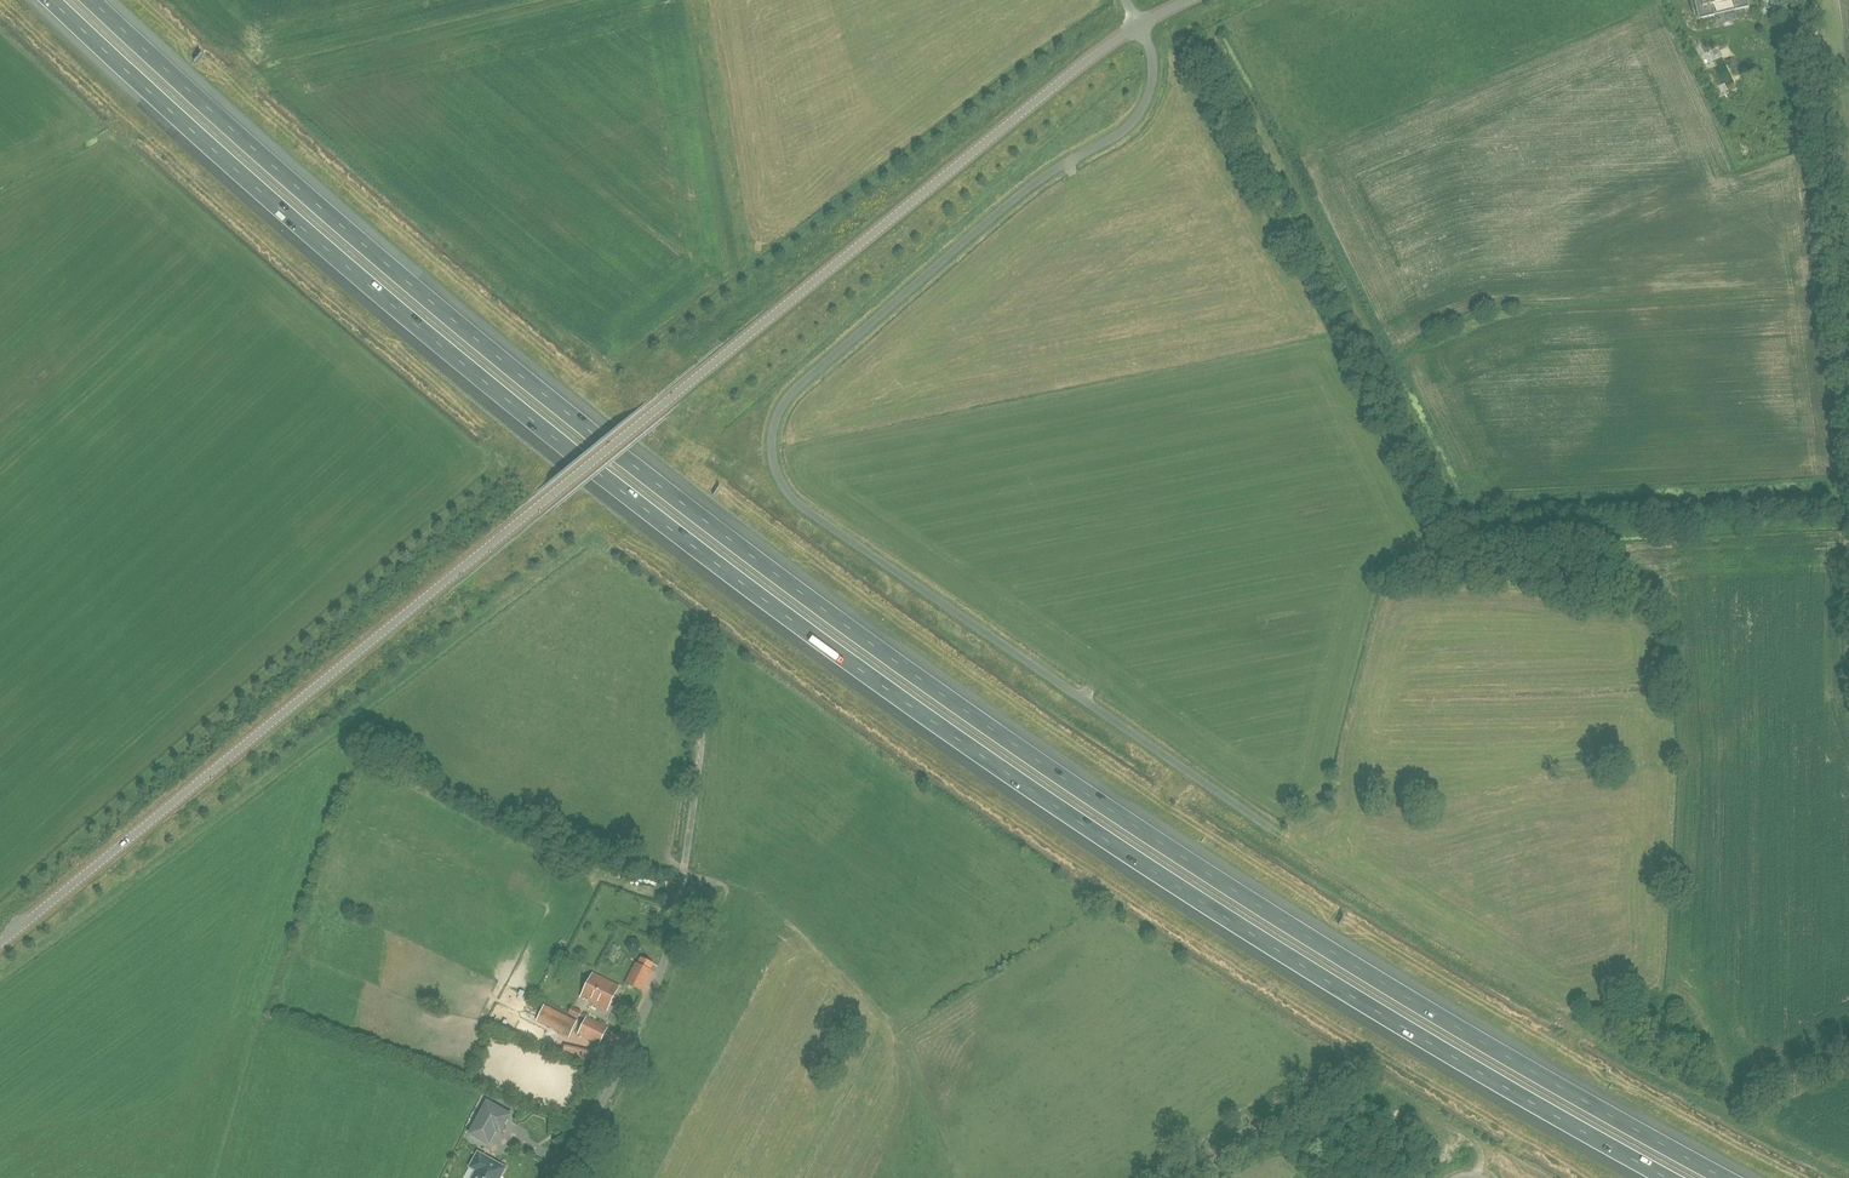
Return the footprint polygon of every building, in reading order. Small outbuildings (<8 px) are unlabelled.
[(1698,19),(1699,19),(1699,18),(1714,14),(1712,4),(1728,0),(1694,0),(1698,19)] [(1736,9),(1748,6),(1748,8),(1749,7),(1747,0),(1733,0),(1736,9)] [(1785,0),(1770,0),(1773,12),(1787,9),(1785,0)] [(196,56),(201,61),(209,54),(204,49),(196,56)] [(650,970),(643,967),(636,963),(632,970),(647,977),(650,970)] [(607,1010),(619,987),(593,973),(581,997),(607,1010)] [(569,1037),(577,1021),(544,1005),(536,1021),(569,1037)] [(578,1018),(581,1012),(571,1007),(568,1014),(578,1018)] [(599,1045),(608,1028),(586,1017),(578,1034),(599,1045)] [(574,1047),(572,1057),(592,1062),(594,1051),(574,1047)] [(501,1133),(511,1115),(487,1102),(470,1134),(488,1144),(496,1130),(501,1133)] [(557,1136),(563,1133),(559,1127),(553,1130),(557,1136)] [(505,1169),(488,1160),(489,1158),(478,1152),(470,1167),(476,1170),(472,1177),(498,1177),(500,1175),(501,1176),(505,1169)] [(1722,1170),(1731,1175),(1734,1169),(1724,1164),(1722,1170)]
